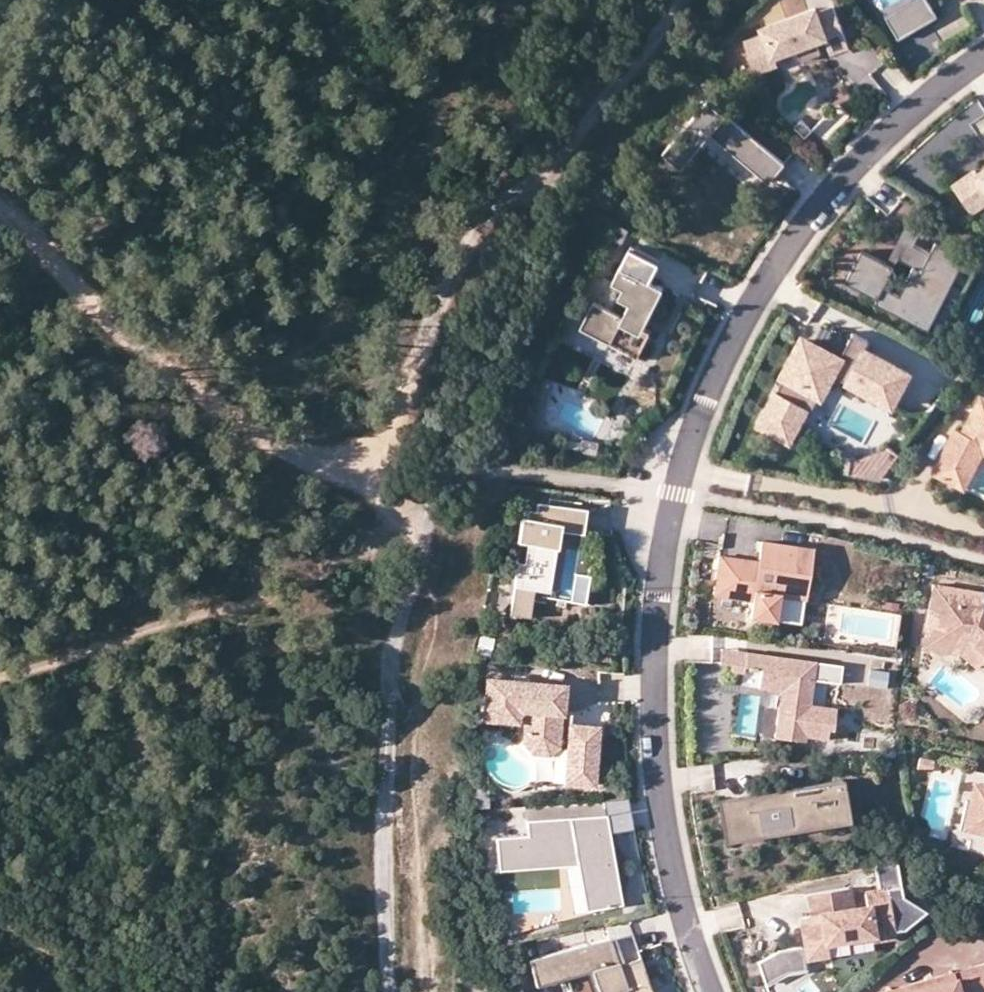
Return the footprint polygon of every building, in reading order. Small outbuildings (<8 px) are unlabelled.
[(889,22),(906,12),(908,14),(929,1),(929,0),(911,0),(885,15),(889,22)] [(761,30),(742,37),(754,69),(774,61),(771,53),(793,45),(799,58),(817,51),(812,37),(822,34),(827,49),(834,46),(845,42),(829,1),(813,7),(811,3),(758,22),(761,30)] [(906,12),(889,22),(899,38),(937,15),(929,1),(908,14),(906,12)] [(702,96),(657,149),(677,165),(705,131),(764,180),(770,172),(780,160),(702,96)] [(811,139),(800,129),(793,137),(804,146),(811,139)] [(953,185),(971,210),(983,202),(983,169),(977,173),(975,170),(953,185)] [(625,228),(614,223),(607,237),(618,242),(625,228)] [(616,247),(618,242),(607,237),(605,242),(616,247)] [(889,268),(896,272),(899,264),(908,246),(915,249),(917,243),(904,237),(889,268)] [(592,301),(578,328),(634,356),(648,330),(640,326),(635,324),(645,304),(650,307),(660,287),(647,281),(652,272),(657,261),(628,246),(608,286),(619,292),(616,297),(627,303),(621,316),(592,301)] [(915,249),(908,246),(899,264),(916,272),(909,285),(917,289),(908,305),(901,301),(886,293),(896,272),(889,268),(864,256),(848,289),(881,305),(879,310),(931,336),(968,263),(938,248),(933,258),(925,255),(915,249)] [(909,285),(901,301),(908,305),(917,289),(909,285)] [(635,324),(640,326),(650,307),(645,304),(635,324)] [(755,423),(786,440),(803,406),(793,400),(802,384),(817,392),(828,372),(888,404),(906,371),(861,347),(865,339),(850,331),(847,336),(844,341),(848,353),(835,357),(800,339),(755,423)] [(844,341),(835,357),(848,353),(844,341)] [(808,408),(817,392),(802,384),(793,400),(803,406),(808,408)] [(978,394),(960,430),(953,427),(930,472),(940,477),(947,464),(951,466),(961,446),(983,445),(983,397),(978,394)] [(599,440),(581,438),(580,450),(597,452),(599,440)] [(858,457),(855,473),(876,477),(895,451),(882,442),(878,449),(858,457)] [(961,446),(951,466),(947,464),(940,477),(962,489),(981,451),(983,453),(983,445),(961,446)] [(845,472),(855,473),(858,457),(847,455),(845,472)] [(516,584),(512,613),(531,616),(535,587),(545,588),(551,544),(556,545),(559,527),(581,530),(583,515),(584,505),(556,501),(556,507),(547,506),(548,500),(536,499),(535,507),(527,506),(525,514),(521,514),(518,538),(527,540),(525,559),(519,558),(516,584)] [(755,562),(716,556),(710,594),(749,600),(746,617),(771,620),(775,594),(800,598),(808,548),(758,541),(756,550),(755,562)] [(551,544),(545,588),(551,589),(556,545),(551,544)] [(591,573),(576,571),(572,600),(587,601),(591,573)] [(980,610),(981,603),(983,593),(933,585),(926,626),(945,629),(944,637),(967,641),(983,655),(983,613),(980,610)] [(926,626),(922,649),(960,654),(976,668),(983,658),(983,655),(967,641),(944,637),(945,629),(926,626)] [(745,651),(720,648),(719,655),(718,662),(731,664),(731,663),(743,665),(745,651)] [(491,652),(481,650),(478,661),(488,663),(491,652)] [(785,656),(745,651),(743,665),(731,663),(731,664),(730,670),(742,671),(743,666),(760,668),(758,687),(780,690),(774,736),(804,740),(805,735),(826,737),(828,728),(832,728),(835,706),(809,703),(813,673),(801,671),(803,658),(795,657),(794,665),(785,663),(785,656)] [(814,660),(803,658),(801,671),(813,673),(814,660)] [(562,679),(486,673),(483,706),(516,709),(525,710),(523,735),(532,746),(547,747),(553,742),(568,743),(568,749),(582,750),(581,769),(593,769),(596,721),(569,719),(560,719),(560,705),(561,688),(562,679)] [(570,705),(560,705),(560,719),(569,719),(570,705)] [(515,715),(516,709),(483,706),(483,712),(515,715)] [(582,750),(568,749),(566,777),(593,778),(593,769),(581,769),(582,750)] [(931,760),(916,757),(913,768),(928,772),(931,760)] [(737,795),(720,798),(726,835),(756,830),(756,829),(752,810),(782,805),(785,824),(785,825),(845,815),(838,778),(737,795)] [(982,804),(983,797),(983,786),(969,783),(965,800),(982,804)] [(982,804),(965,800),(962,799),(955,829),(977,834),(978,830),(983,832),(983,797),(982,804)] [(726,835),(720,798),(713,799),(720,842),(846,821),(845,815),(785,825),(785,824),(756,829),(756,830),(726,835)] [(497,834),(499,866),(578,862),(587,907),(621,902),(610,837),(605,838),(604,828),(608,827),(607,820),(605,813),(577,815),(578,823),(569,823),(567,816),(525,818),(526,833),(497,834)] [(846,888),(807,894),(808,903),(810,915),(802,917),(803,927),(800,927),(803,946),(805,957),(826,954),(824,942),(869,935),(869,939),(892,936),(884,890),(862,893),(864,907),(849,909),(846,888)] [(636,942),(621,945),(541,965),(548,990),(605,975),(603,971),(619,965),(629,991),(654,991),(636,942)] [(777,950),(763,955),(771,976),(783,972),(802,969),(800,958),(805,957),(803,946),(777,950)] [(771,976),(763,955),(754,959),(762,980),(771,976)] [(921,981),(886,991),(887,991),(983,991),(983,964),(921,981)] [(541,965),(534,967),(540,991),(542,991),(548,990),(541,965)]
